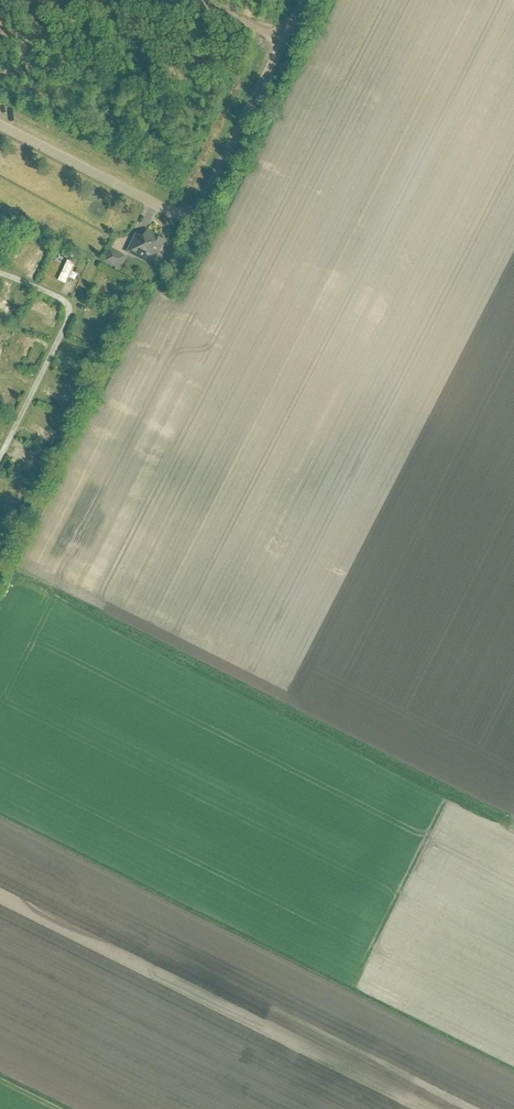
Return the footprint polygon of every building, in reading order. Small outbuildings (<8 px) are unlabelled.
[(163,242),(144,232),(142,238),(135,235),(128,254),(146,263),(148,258),(156,263),(160,254),(158,253),(163,242)] [(121,270),(128,257),(111,249),(104,262),(121,270)] [(49,264),(40,285),(48,289),(57,268),(49,264)] [(36,331),(38,323),(28,320),(29,316),(18,313),(14,325),(36,331)] [(0,356),(0,364),(4,366),(13,346),(6,343),(0,356)] [(27,440),(25,445),(32,449),(35,443),(27,440)]
